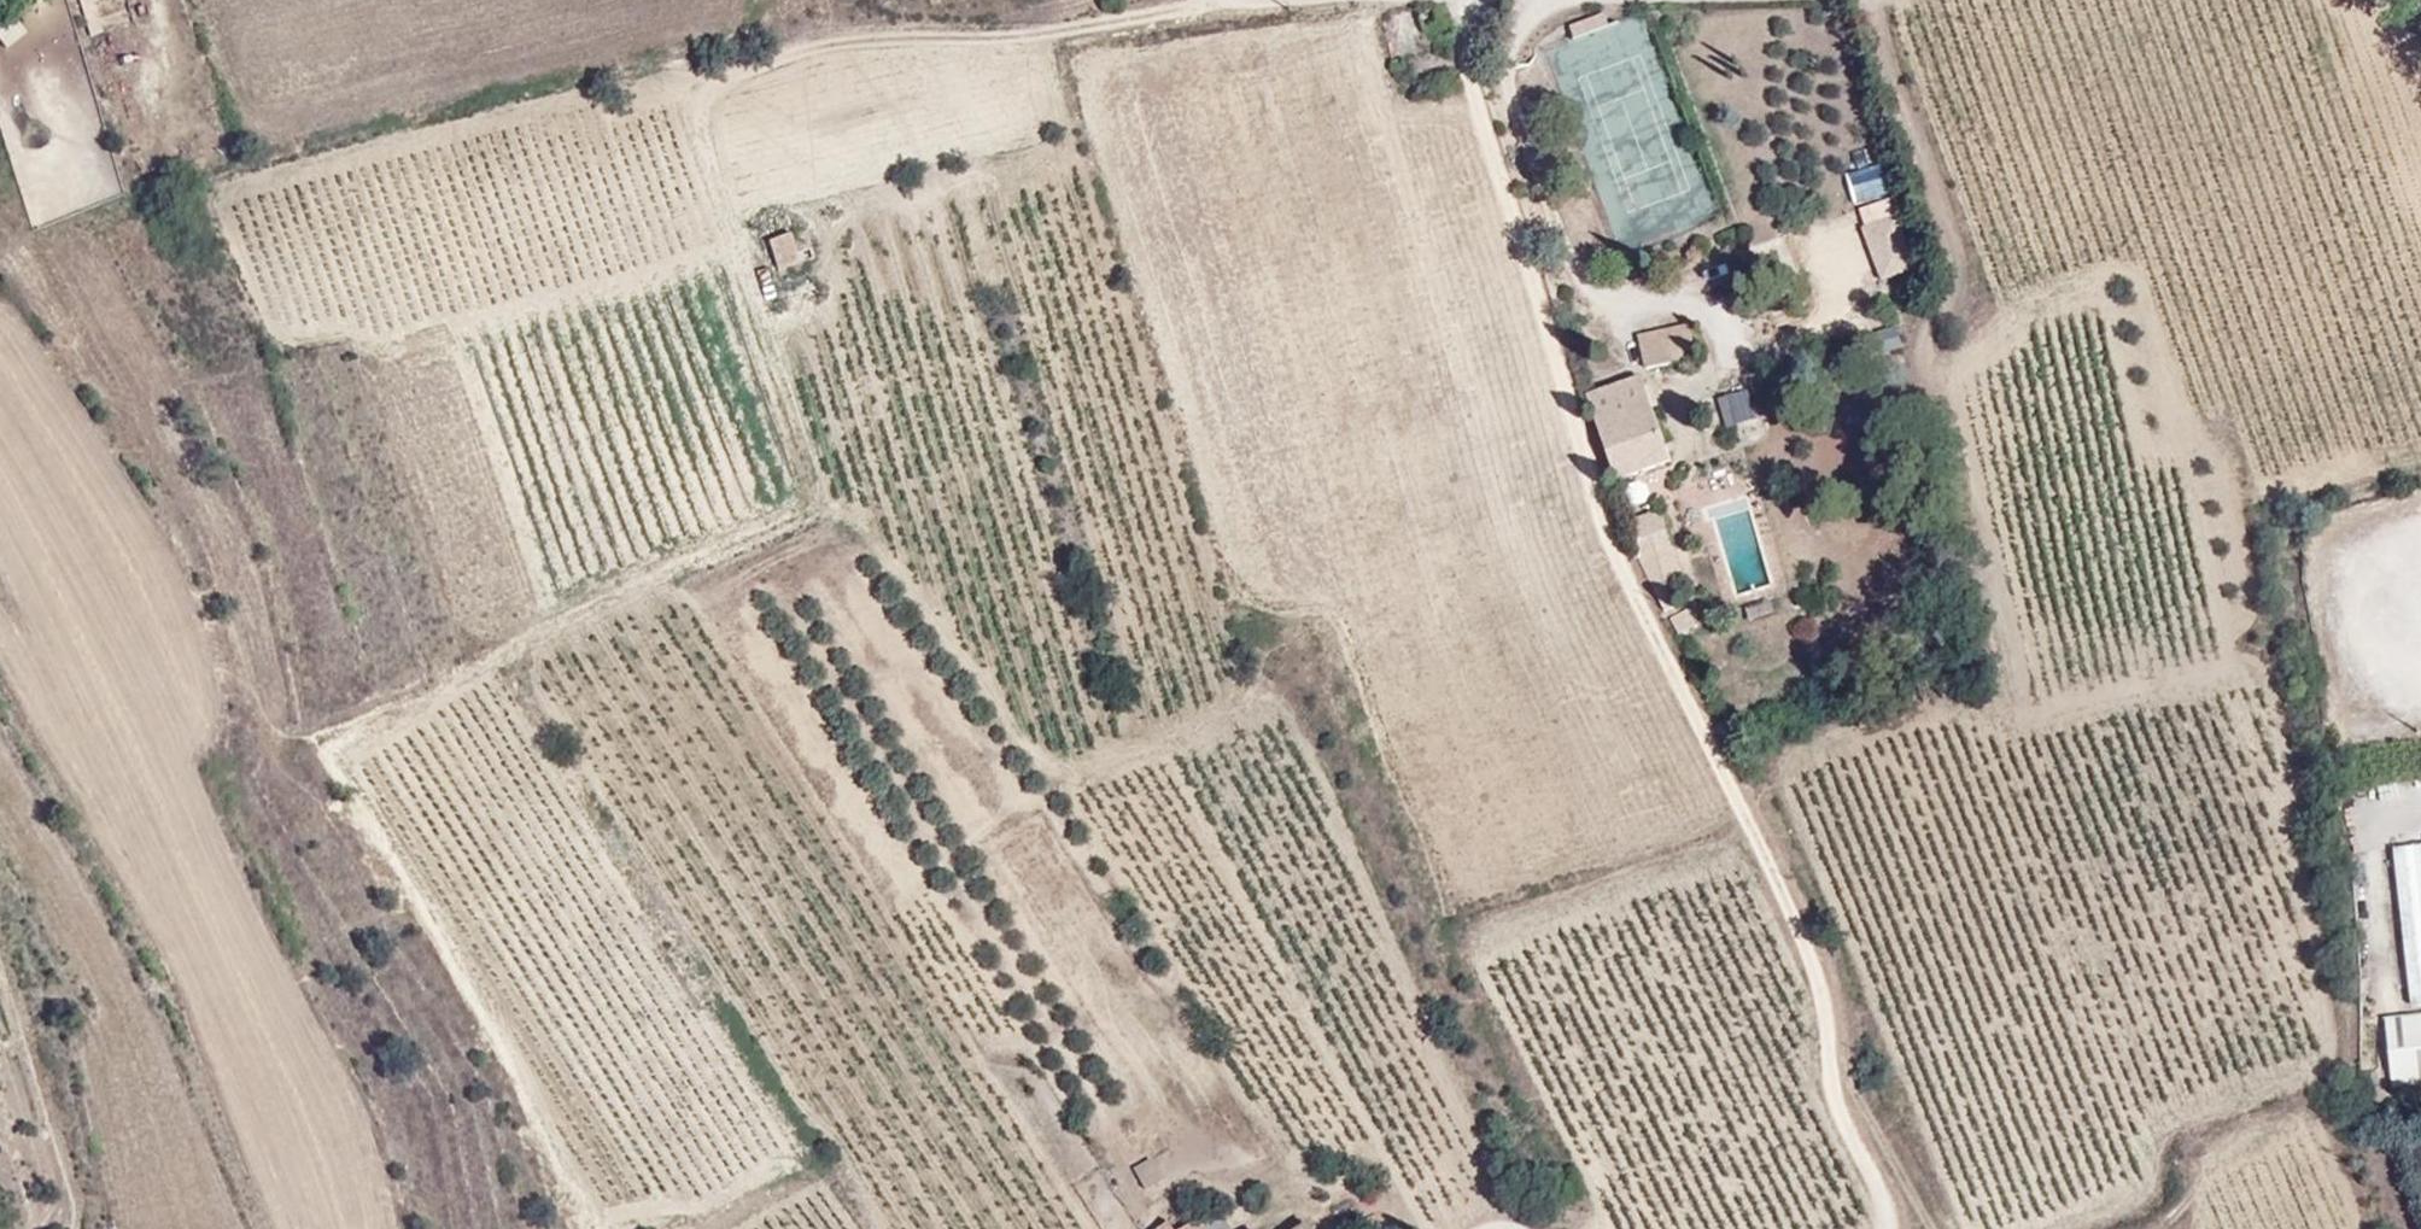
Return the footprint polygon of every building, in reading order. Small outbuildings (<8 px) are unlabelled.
[(1614,24),(1610,12),(1572,23),(1575,36),(1614,24)] [(0,30),(0,39),(9,49),(27,33),(15,18),(0,30)] [(1878,281),(1914,269),(1895,213),(1859,224),(1878,281)] [(793,266),(785,238),(761,246),(769,274),(793,266)] [(1680,346),(1688,342),(1680,319),(1629,337),(1641,370),(1683,354),(1680,346)] [(1661,463),(1633,378),(1577,397),(1605,479),(1661,463)] [(1723,426),(1753,421),(1748,389),(1718,394),(1723,426)] [(1667,548),(1656,509),(1617,515),(1625,540),(1658,607),(1673,600),(1654,554),(1667,548)] [(2390,869),(2405,1026),(2420,1024),(2420,866),(2390,869)] [(2379,1037),(2386,1107),(2420,1103),(2420,1033),(2379,1037)] [(1151,1157),(1132,1165),(1144,1193),(1163,1185),(1151,1157)] [(1222,1207),(1199,1217),(1204,1228),(1232,1228),(1222,1207)] [(1197,1213),(1163,1228),(1164,1228),(1204,1228),(1199,1217),(1197,1213)]
